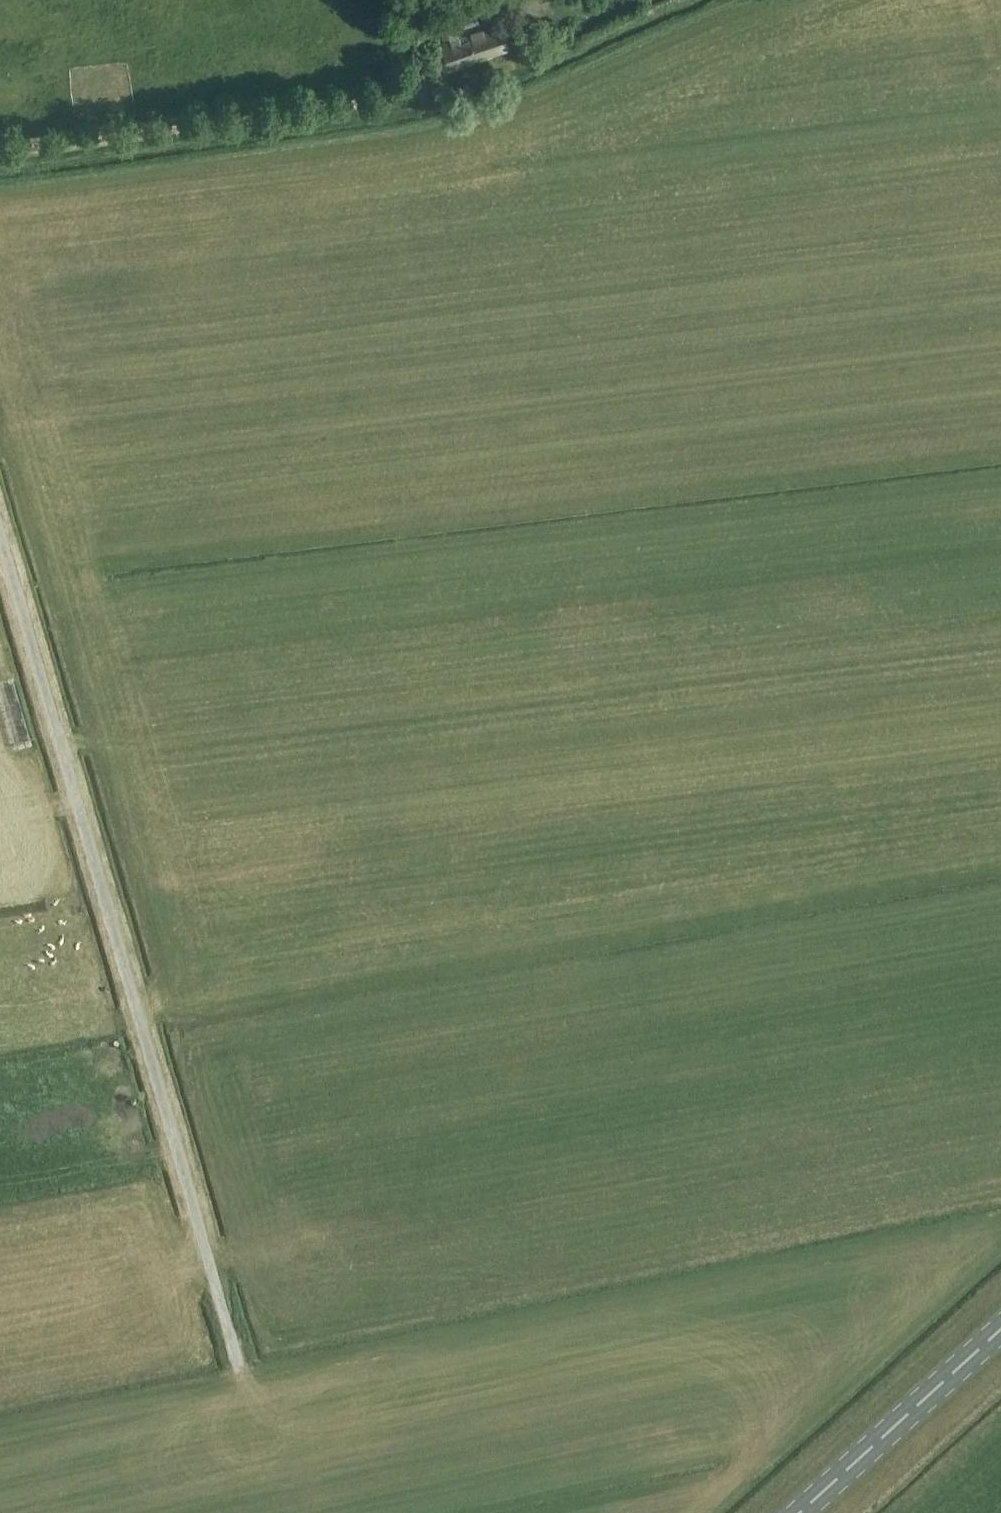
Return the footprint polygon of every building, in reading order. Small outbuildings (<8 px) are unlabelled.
[(460,38),(457,28),(480,22),(474,0),(465,0),(435,8),(441,32),(448,31),(451,41),(438,45),(446,70),(492,54),(492,53),(509,48),(507,43),(508,43),(503,29),(502,29),(501,25),(472,34),(460,38)] [(27,707),(6,714),(16,751),(38,745),(27,707)]
